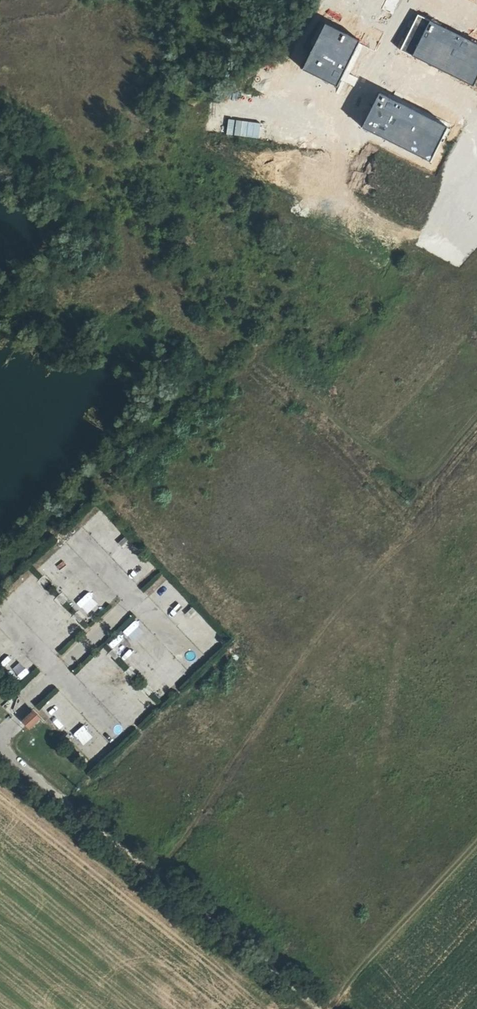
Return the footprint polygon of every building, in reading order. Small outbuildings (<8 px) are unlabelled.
[(419,15),(402,51),(474,85),(476,78),(476,44),(419,15)] [(337,87),(359,40),(326,24),(303,69),(337,87)] [(447,127),(380,93),(362,128),(430,163),(447,127)] [(124,536),(117,543),(120,547),(127,540),(124,536)] [(149,596),(166,579),(161,574),(144,590),(149,596)] [(40,576),(37,579),(44,586),(47,583),(40,576)] [(31,606),(42,595),(37,590),(26,600),(31,606)] [(58,594),(54,597),(61,604),(64,601),(58,594)] [(194,612),(190,608),(183,615),(187,618),(194,612)] [(74,612),(71,615),(77,622),(81,619),(74,612)] [(200,618),(188,629),(200,641),(212,631),(200,618)] [(68,640),(78,629),(68,619),(58,629),(68,640)] [(54,650),(59,644),(47,634),(43,640),(54,650)] [(207,652),(215,643),(210,638),(202,647),(207,652)] [(110,650),(106,653),(113,660),(117,656),(110,650)] [(18,681),(30,672),(26,666),(14,675),(18,681)] [(127,668),(123,671),(130,678),(133,675),(127,668)] [(143,686),(140,689),(146,696),(150,693),(143,686)] [(55,723),(66,711),(62,707),(68,701),(57,690),(40,707),(55,723)] [(133,712),(141,703),(129,693),(121,702),(133,712)] [(37,710),(25,722),(33,730),(45,719),(37,710)] [(85,727),(74,737),(79,742),(90,732),(85,727)] [(65,734),(58,740),(61,744),(68,737),(65,734)] [(85,751),(96,762),(106,752),(94,741),(85,751)] [(92,778),(103,768),(97,763),(87,772),(92,778)]
